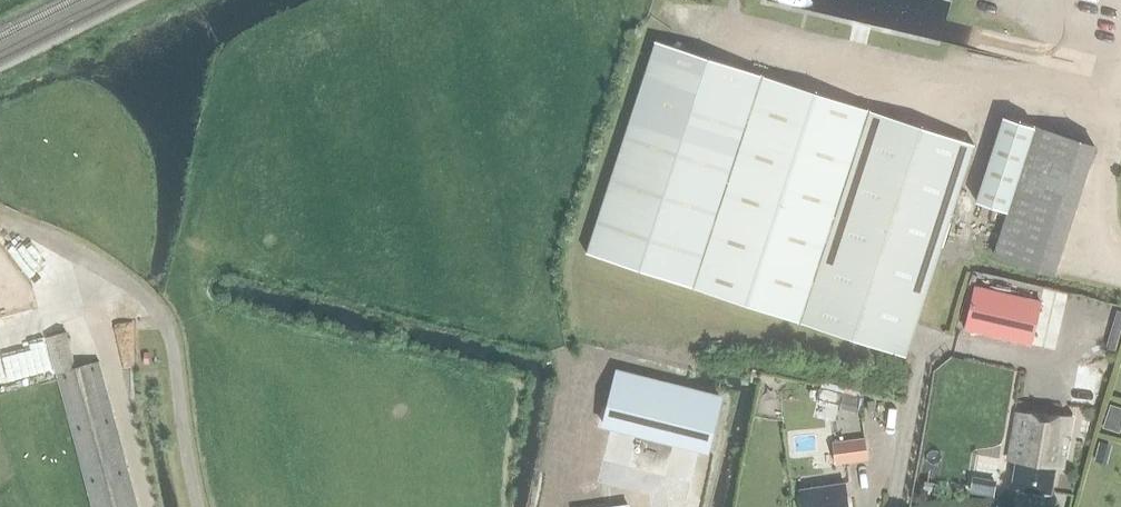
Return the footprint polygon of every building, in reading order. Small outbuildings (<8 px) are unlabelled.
[(654,41),(586,253),(905,356),(974,144),(654,41)] [(1007,212),(994,254),(1053,273),(1094,146),(1003,116),(975,202),(1007,212)] [(1038,299),(973,284),(962,327),(1027,342),(1038,299)] [(91,506),(138,506),(99,362),(76,368),(66,332),(46,337),(91,506)] [(616,372),(603,424),(611,426),(611,425),(637,432),(637,433),(673,442),(673,441),(699,448),(699,449),(707,451),(721,398),(616,372)] [(860,396),(843,393),(839,410),(856,414),(860,396)] [(1120,430),(1120,405),(1115,403),(1108,425),(1120,430)] [(1010,489),(1050,495),(1055,468),(1062,469),(1072,416),(1016,412),(1009,456),(1016,458),(1016,460),(1015,460),(1010,489)] [(835,443),(838,462),(865,458),(862,439),(835,443)] [(803,506),(848,506),(844,483),(801,490),(803,506)]
